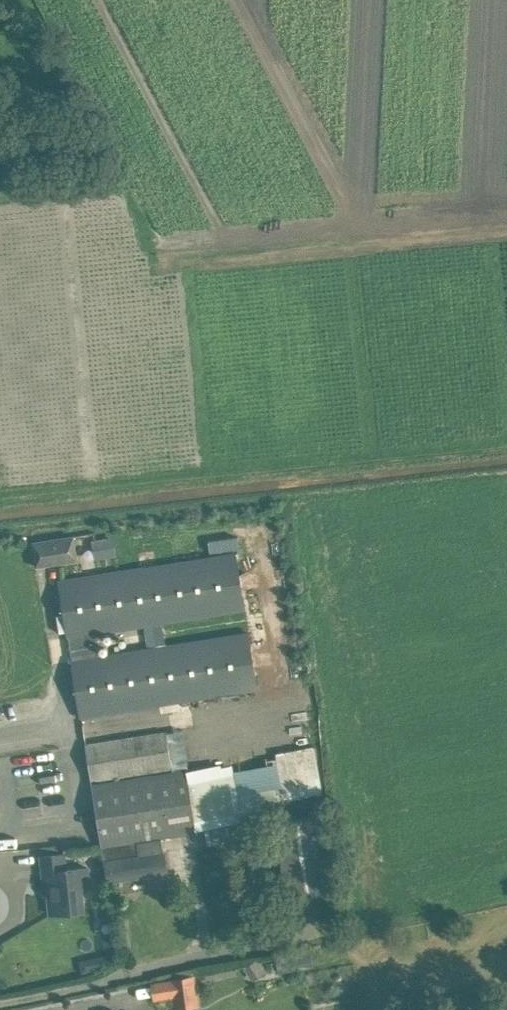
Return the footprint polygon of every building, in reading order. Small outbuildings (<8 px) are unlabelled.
[(36,566),(56,563),(78,559),(74,536),(33,542),(36,566)] [(95,558),(114,555),(111,538),(92,541),(95,558)] [(164,645),(160,622),(245,608),(236,553),(79,578),(60,581),(68,636),(72,659),(81,716),(101,713),(258,687),(249,631),(164,645)] [(91,780),(111,777),(174,766),(168,730),(85,743),(91,780)] [(276,753),(277,762),(284,800),(323,793),(314,746),(276,753)] [(107,881),(127,878),(169,872),(163,835),(199,829),(189,768),(92,783),(107,881)] [(315,812),(277,818),(289,897),(327,891),(315,812)] [(65,869),(64,853),(42,855),(43,872),(46,872),(48,888),(51,887),(53,911),(50,912),(50,913),(83,910),(80,883),(90,882),(88,867),(65,869)] [(108,967),(117,961),(114,936),(103,938),(105,954),(79,960),(82,973),(108,967)] [(196,975),(171,978),(171,980),(173,997),(175,1008),(199,1005),(196,975)]
